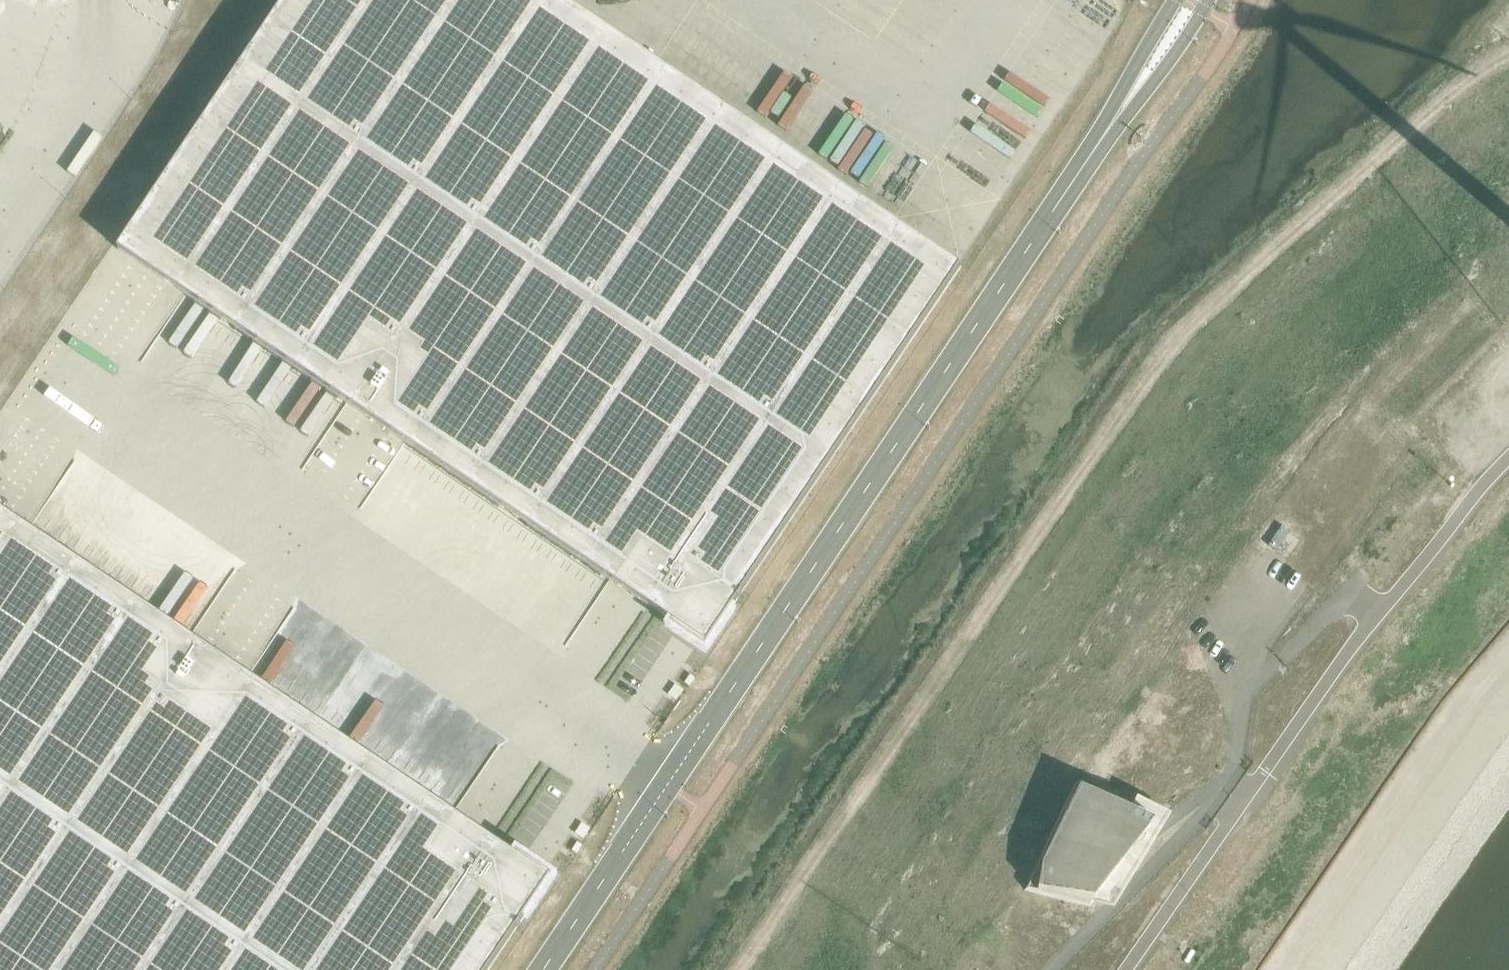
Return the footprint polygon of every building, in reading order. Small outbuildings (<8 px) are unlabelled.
[(118,249),(669,618),(672,620),(670,624),(705,647),(733,605),(961,267),(564,0),(286,0),(227,88),(118,249)] [(524,916),(552,874),(517,851),(515,854),(512,852),(0,507),(0,969),(488,969),(524,916)] [(1089,906),(1090,905),(1096,898),(1121,866),(1125,861),(1109,854),(1109,853),(1109,851),(1108,850),(1107,849),(1106,849),(1105,849),(1104,849),(1103,850),(1102,851),(1098,849),(1099,847),(1100,846),(1102,845),(1105,843),(1107,842),(1110,842),(1118,842),(1123,841),(1128,840),(1134,839),(1136,838),(1139,837),(1141,835),(1144,833),(1146,832),(1149,830),(1151,828),(1153,826),(1155,823),(1157,821),(1075,781),(1024,890),(1089,906)]
